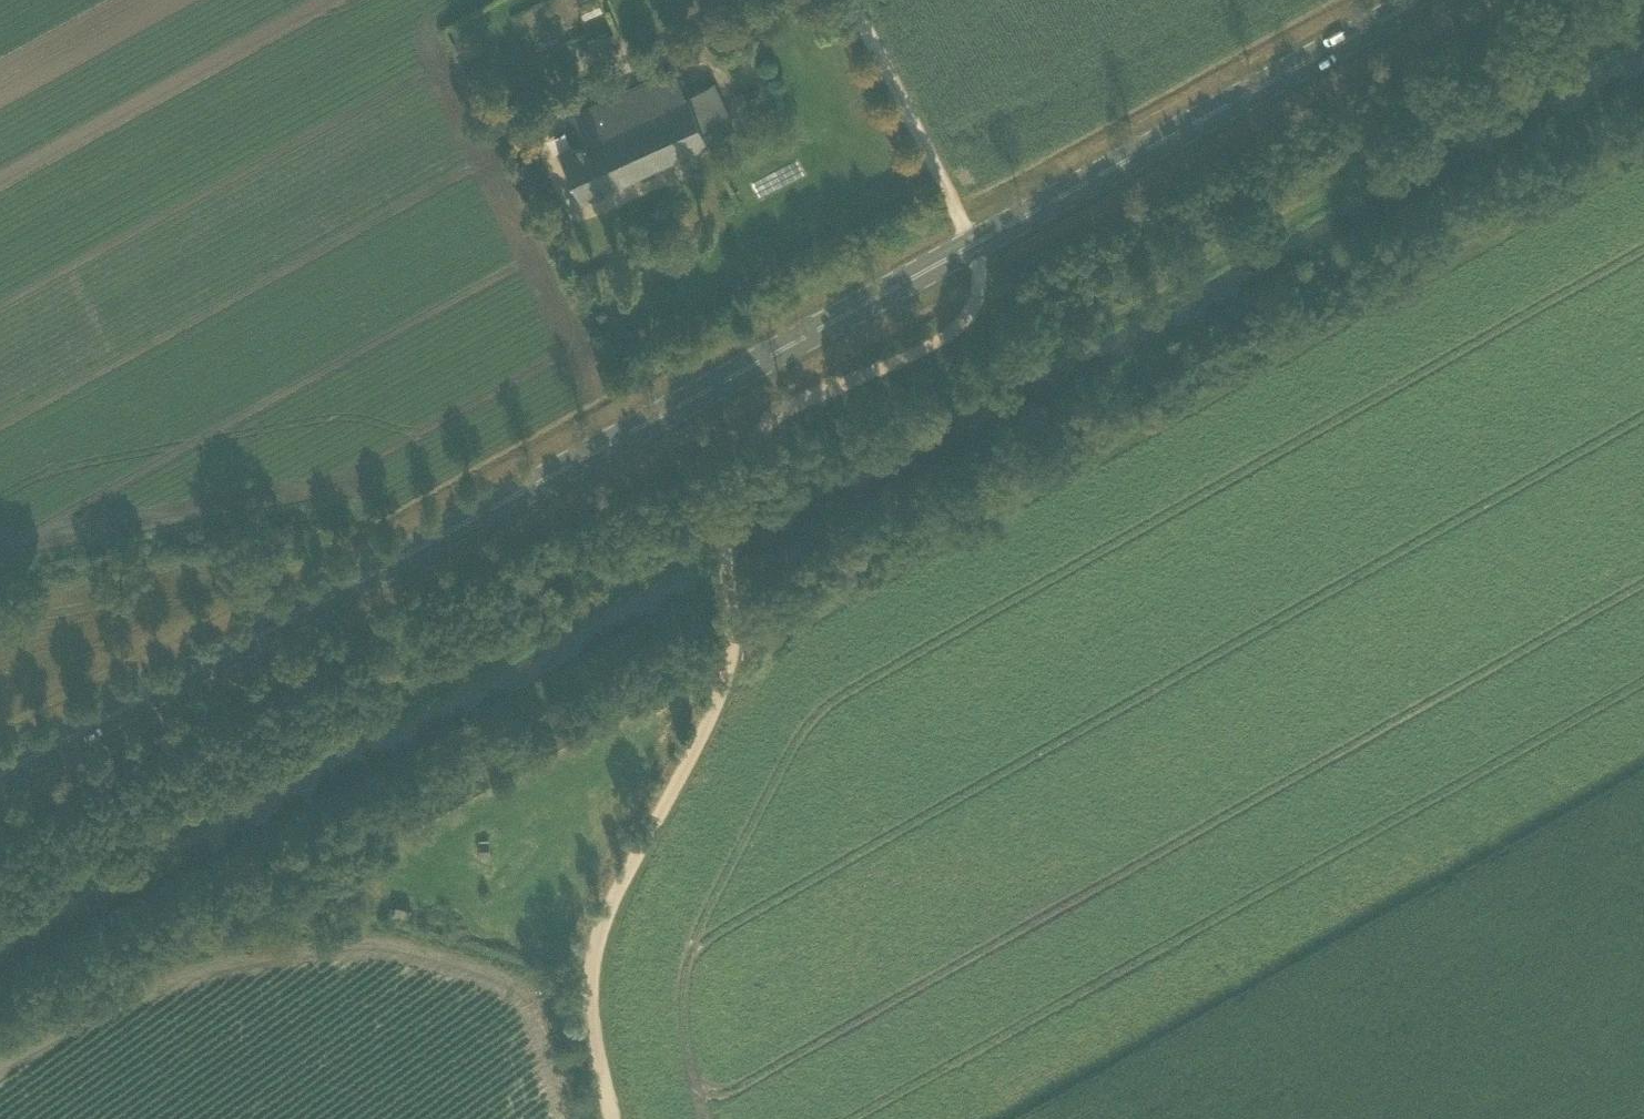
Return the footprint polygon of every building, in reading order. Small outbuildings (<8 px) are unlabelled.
[(707,140),(686,96),(686,94),(685,94),(672,65),(671,66),(673,70),(658,76),(670,102),(605,131),(597,113),(601,111),(598,104),(570,116),(581,141),(559,151),(580,198),(707,140)]
